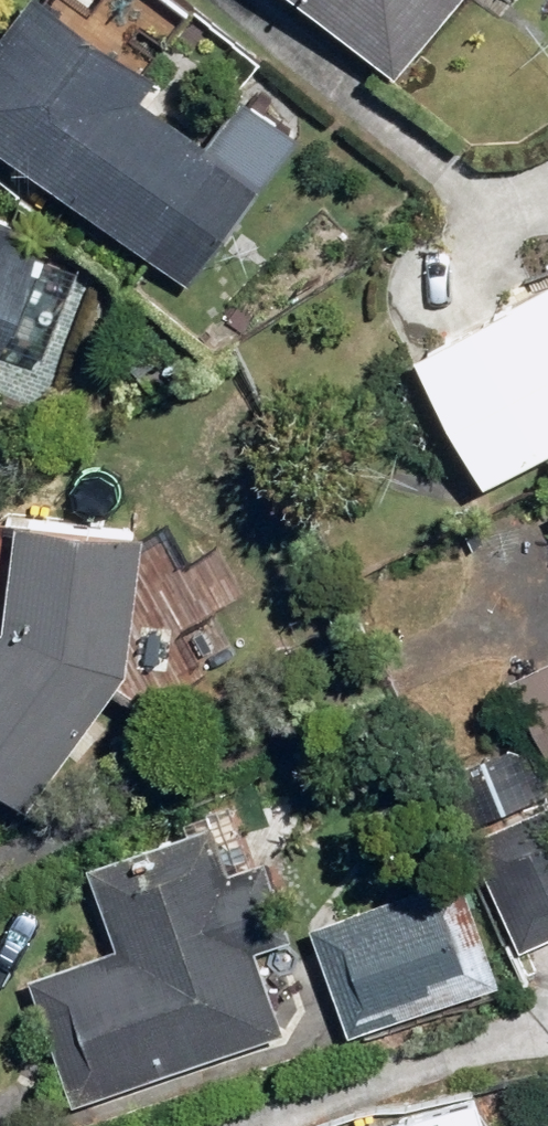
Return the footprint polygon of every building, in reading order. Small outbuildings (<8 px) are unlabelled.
[(192,281),(305,133),(248,89),(211,138),(149,91),(167,68),(77,0),(27,0),(0,36),(0,137),(192,281)] [(401,69),(459,0),(318,0),(401,69)] [(42,221),(0,203),(0,353),(42,221)] [(492,476),(547,446),(547,278),(424,344),(492,476)] [(16,394),(40,404),(47,386),(23,376),(16,394)] [(4,778),(35,801),(134,665),(152,525),(29,510),(17,614),(0,638),(0,783),(4,778)] [(547,737),(547,655),(514,674),(547,737)] [(522,947),(547,935),(547,800),(472,835),(522,947)] [(36,974),(77,1099),(289,1029),(260,944),(300,931),(275,856),(233,870),(215,817),(92,857),(121,946),(36,974)] [(312,922),(354,1034),(509,974),(466,862),(312,922)]
